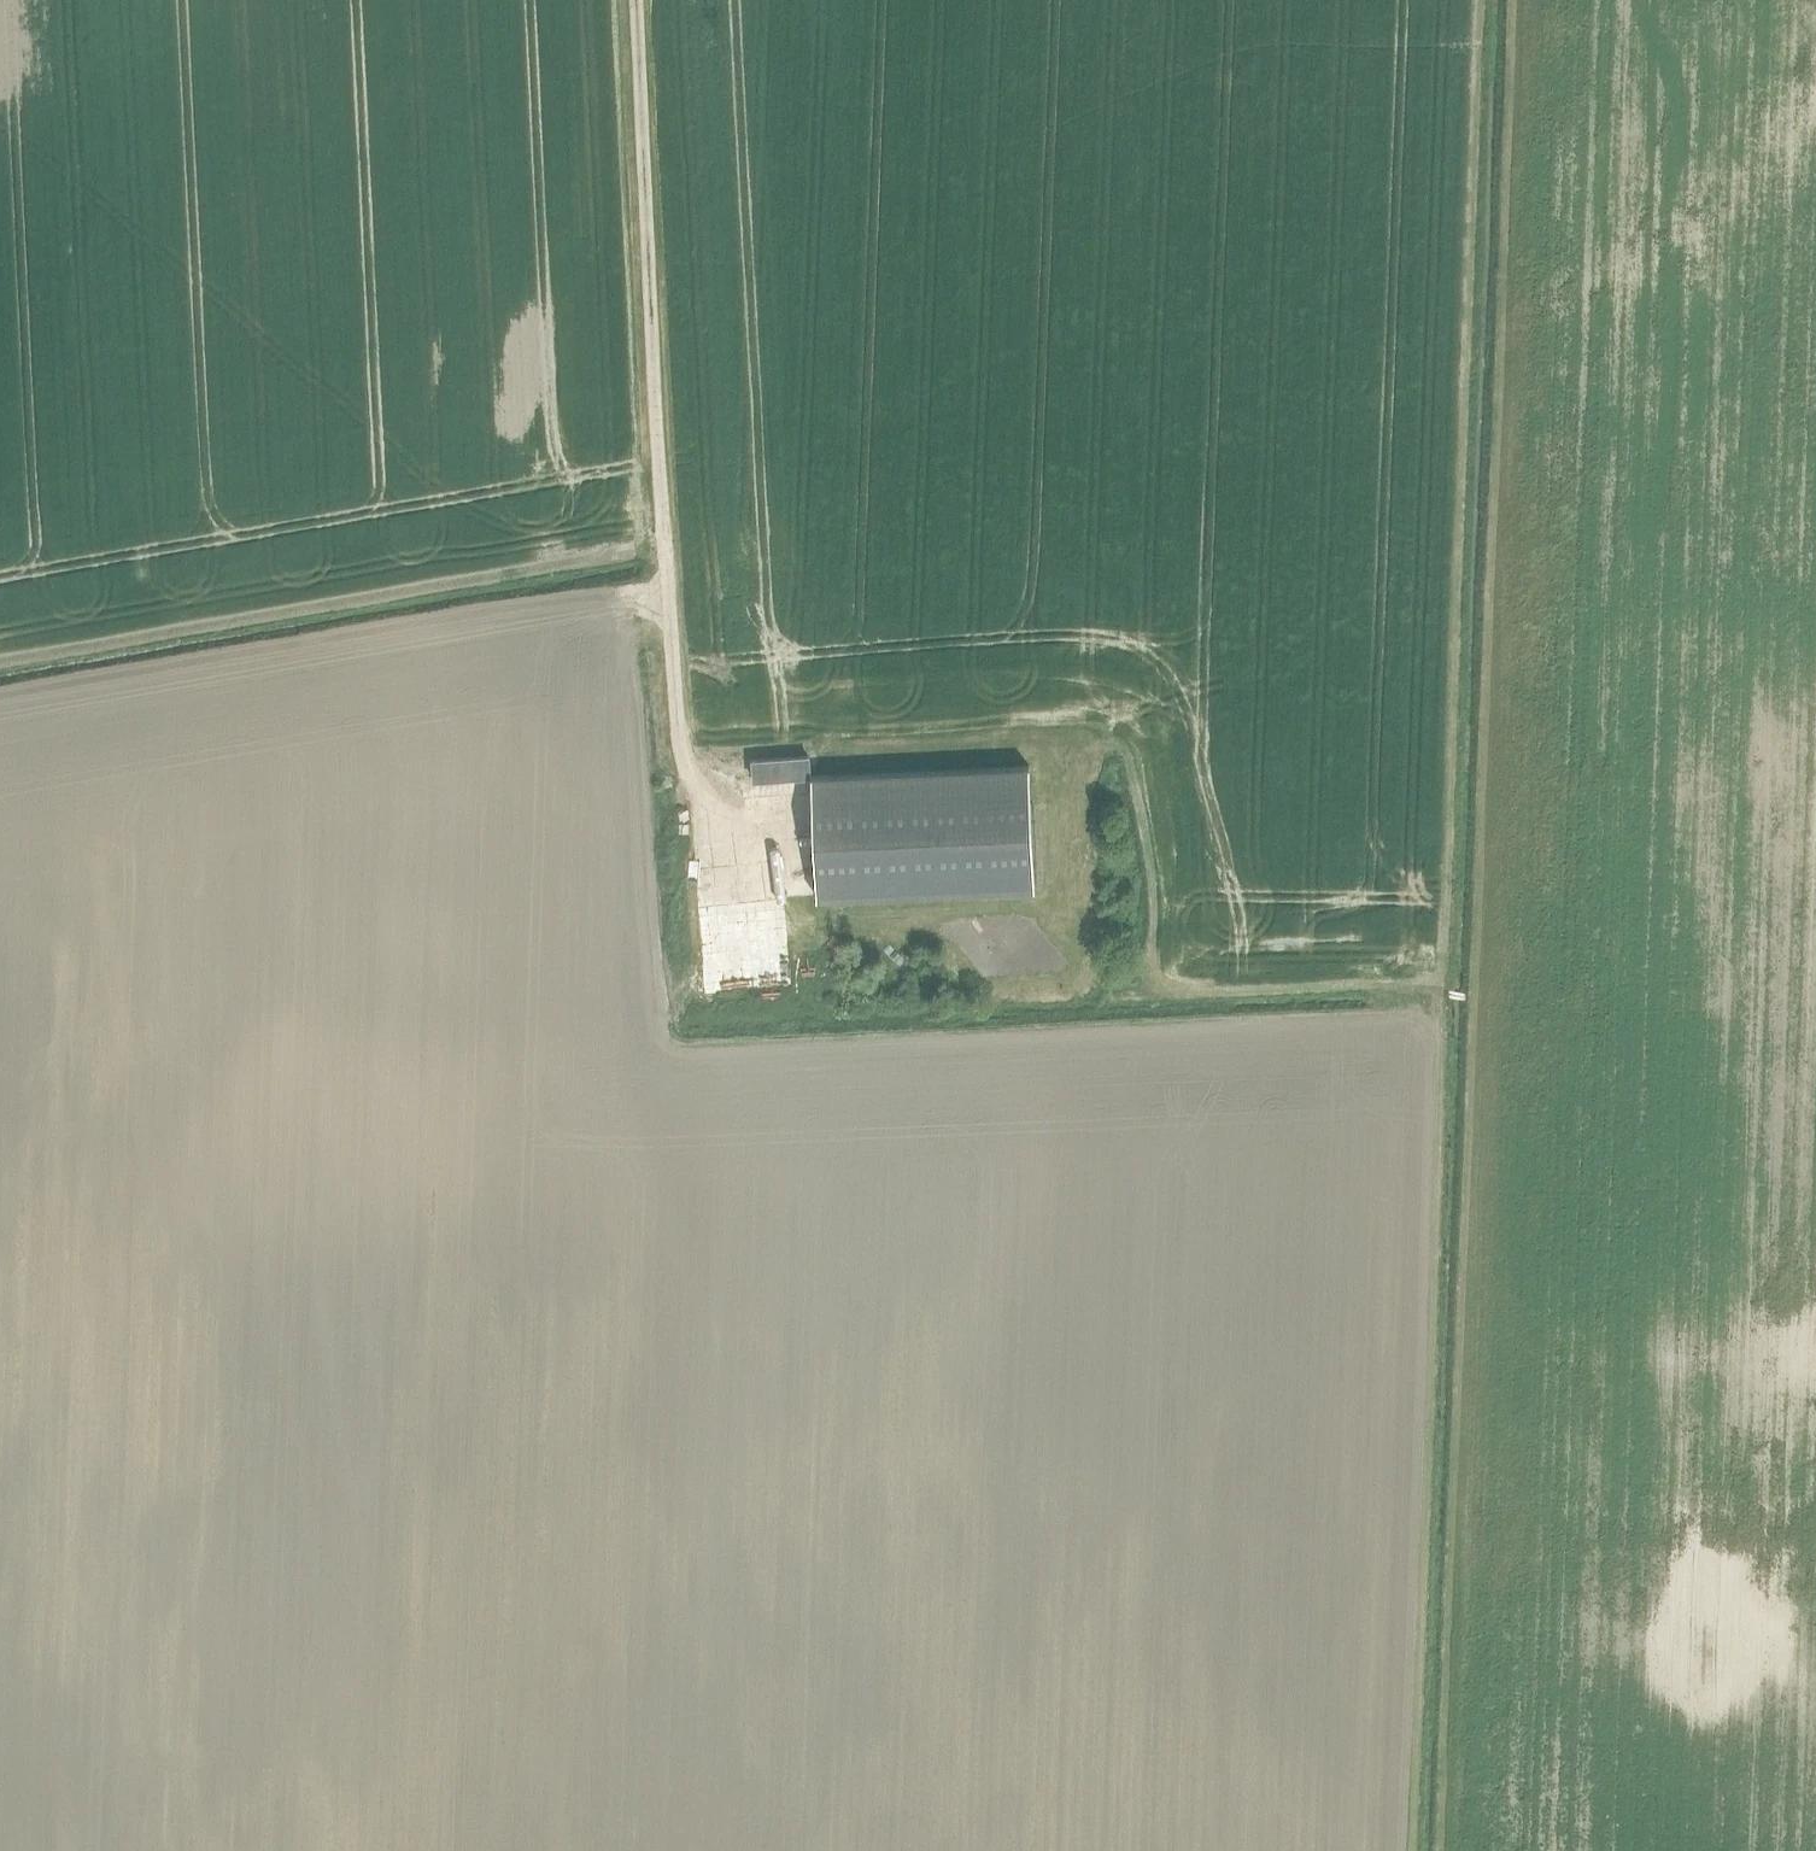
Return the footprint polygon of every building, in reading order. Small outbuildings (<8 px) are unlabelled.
[(753,780),(812,776),(810,755),(752,759),(753,780)] [(1029,766),(813,776),(818,897),(1034,888),(1029,766)]
